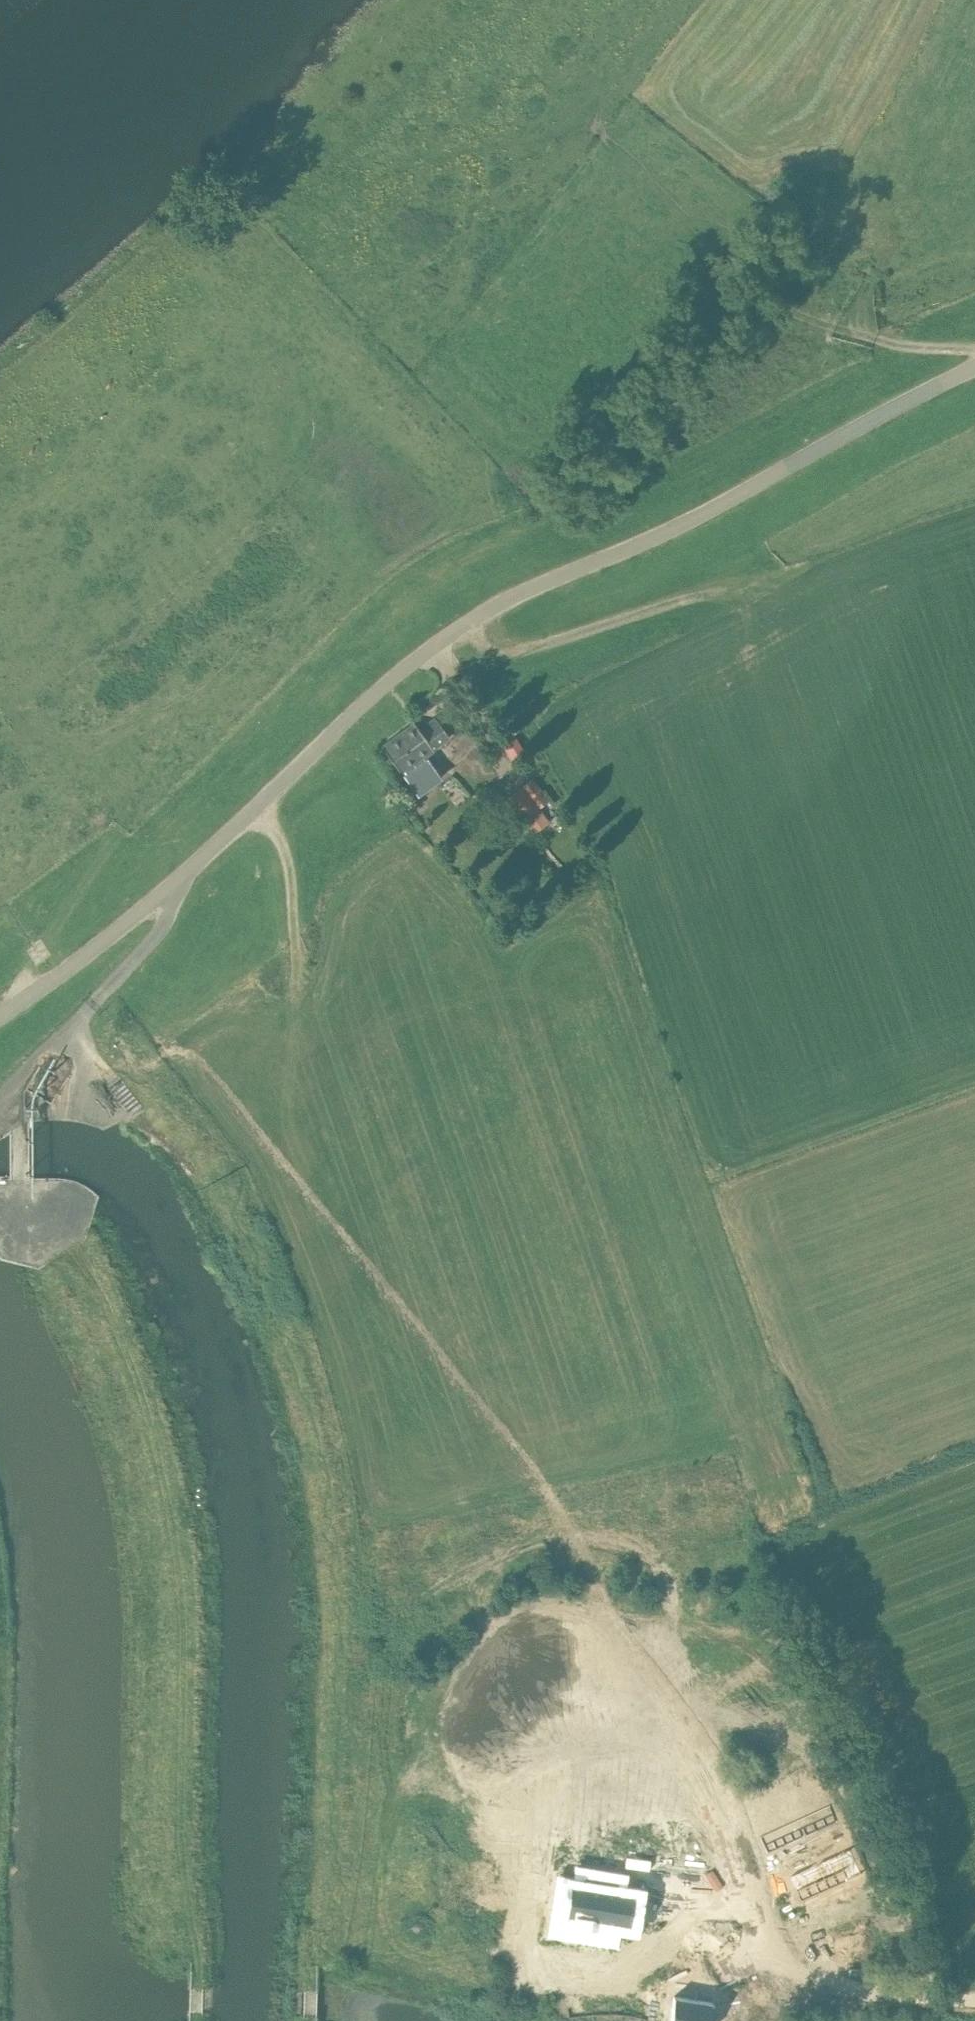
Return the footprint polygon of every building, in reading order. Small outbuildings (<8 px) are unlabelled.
[(412,724),(382,746),(393,762),(401,772),(404,770),(411,779),(429,765),(422,756),(446,738),(449,736),(435,717),(432,719),(419,729),(414,722),(412,724)] [(516,738),(504,746),(511,758),(523,751),(516,738)] [(548,799),(532,779),(507,798),(535,833),(550,822),(538,807),(548,799)] [(704,1807),(675,1808),(676,1833),(705,1832),(704,1807)] [(632,1926),(637,1894),(609,1890),(604,1889),(606,1880),(606,1877),(604,1877),(581,1873),(579,1885),(564,1883),(563,1885),(569,1886),(564,1916),(578,1918),(578,1919),(584,1920),(584,1919),(613,1923),(632,1926)] [(673,2002),(670,2020),(710,2020),(713,2002),(688,1999),(674,1997),(673,2002)]
